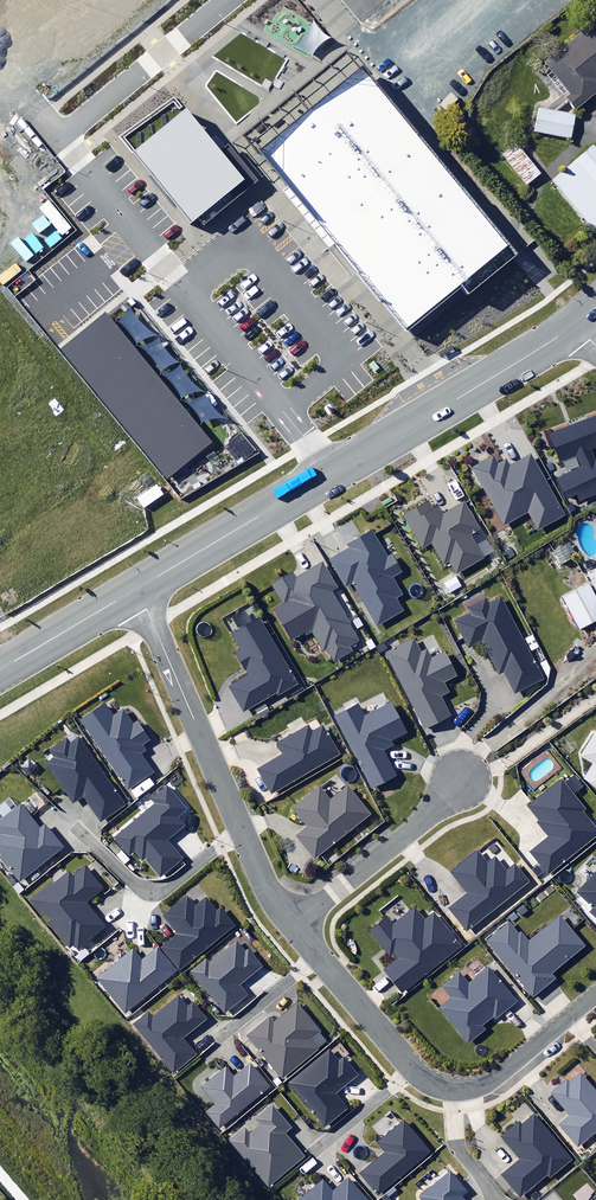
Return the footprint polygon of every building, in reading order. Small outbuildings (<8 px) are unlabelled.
[(545,62),(570,94),(566,97),(576,110),(595,93),(595,21),(545,62)] [(363,66),(260,150),(407,329),(510,244),(363,66)] [(246,179),(187,107),(134,150),(194,222),(246,179)] [(575,114),(540,107),(535,130),(570,137),(575,114)] [(539,175),(513,144),(500,155),(526,186),(539,175)] [(594,145),(553,178),(595,229),(595,227),(595,148),(594,145)] [(566,501),(575,497),(577,502),(595,494),(595,460),(592,462),(588,453),(595,450),(595,416),(548,436),(560,463),(577,456),(582,469),(557,479),(566,501)] [(527,513),(538,531),(562,517),(529,457),(508,468),(505,462),(497,466),(492,458),(472,469),(504,526),(527,513)] [(462,504),(443,516),(437,507),(431,511),(426,503),(404,516),(423,549),(429,545),(441,567),(450,562),(457,574),(482,560),(468,536),(477,530),(462,504)] [(385,559),(369,531),(345,544),(349,550),(330,561),(346,588),(354,584),(377,626),(401,613),(394,600),(400,596),(391,580),(400,575),(390,557),(385,559)] [(574,557),(567,544),(553,552),(560,564),(574,557)] [(335,590),(321,565),(295,580),(291,574),(272,584),(284,605),(288,603),(306,635),(312,632),(330,664),(360,647),(329,593),(335,590)] [(586,583),(559,599),(578,631),(595,620),(595,600),(586,583)] [(516,696),(541,683),(498,600),(486,606),(483,600),(468,608),(471,614),(455,623),(469,650),(483,643),(500,677),(505,674),(516,696)] [(229,686),(244,713),(276,694),(278,697),(296,687),(258,620),(232,635),(245,658),(239,661),(247,675),(229,686)] [(419,654),(412,641),(386,654),(425,730),(448,718),(439,699),(447,694),(442,684),(455,677),(443,654),(429,661),(424,651),(419,654)] [(145,751),(143,748),(150,743),(136,723),(131,726),(122,711),(112,718),(103,705),(80,722),(129,792),(154,775),(139,755),(145,751)] [(403,735),(388,705),(363,718),(357,705),(335,717),(372,789),(394,777),(381,752),(392,747),(390,742),(403,735)] [(311,734),(307,727),(277,744),(283,755),(258,770),(272,793),(337,756),(321,728),(311,734)] [(595,730),(579,756),(592,765),(582,779),(595,788),(595,731),(595,730)] [(68,745),(65,741),(50,751),(55,758),(47,764),(75,805),(85,798),(102,824),(125,808),(77,739),(68,745)] [(528,806),(539,821),(537,823),(549,837),(530,852),(546,873),(595,834),(595,833),(580,812),(582,810),(560,782),(528,806)] [(370,815),(348,786),(329,801),(318,788),(291,809),(306,829),(297,836),(314,858),(370,815)] [(187,811),(167,788),(151,801),(154,805),(115,838),(132,858),(139,852),(161,878),(182,860),(166,842),(184,827),(177,819),(187,811)] [(42,823),(36,827),(19,806),(0,822),(0,834),(1,835),(0,835),(0,857),(20,882),(62,849),(42,823)] [(485,865),(476,853),(450,872),(467,894),(449,908),(466,931),(527,884),(513,866),(504,872),(493,858),(485,865)] [(102,891),(80,864),(55,884),(54,882),(31,900),(74,953),(105,928),(85,904),(102,891)] [(577,892),(592,907),(590,908),(595,914),(595,873),(577,892)] [(215,911),(205,899),(194,908),(186,898),(164,916),(179,935),(164,946),(181,968),(234,927),(219,908),(215,911)] [(422,922),(412,909),(391,926),(385,918),(370,930),(394,961),(383,970),(400,991),(456,946),(432,915),(422,922)] [(583,947),(557,915),(524,942),(508,923),(486,941),(532,998),(554,980),(549,974),(583,947)] [(261,968),(246,950),(242,953),(234,944),(209,965),(206,961),(192,973),(225,1013),(246,996),(238,987),(261,968)] [(177,973),(157,948),(141,962),(132,951),(98,978),(126,1013),(177,973)] [(493,1017),(496,1020),(516,1003),(487,969),(467,985),(457,974),(442,986),(452,998),(439,1009),(469,1044),(484,1031),(481,1027),(493,1017)] [(207,1019),(193,1002),(186,1008),(176,995),(151,1016),(148,1013),(134,1024),(174,1072),(194,1055),(182,1040),(207,1019)] [(319,1033),(296,1005),(277,1021),(272,1014),(247,1035),(282,1078),(317,1050),(309,1041),(319,1033)] [(338,1064),(327,1050),(289,1083),(326,1126),(345,1109),(332,1094),(355,1074),(342,1060),(338,1064)] [(269,1086),(249,1063),(234,1077),(225,1067),(201,1087),(214,1102),(204,1110),(220,1128),(269,1086)] [(581,1076),(570,1085),(566,1080),(550,1093),(569,1116),(559,1124),(577,1146),(595,1131),(595,1094),(581,1076)] [(230,1141),(268,1185),(302,1156),(283,1133),(290,1128),(272,1106),(256,1119),(260,1125),(249,1134),(244,1129),(230,1141)] [(501,1174),(519,1196),(544,1175),(546,1177),(567,1160),(532,1116),(521,1125),(518,1122),(500,1136),(519,1160),(501,1174)] [(428,1153),(402,1122),(377,1143),(384,1152),(360,1173),(378,1194),(428,1153)] [(449,1172),(419,1196),(423,1199),(462,1199),(460,1197),(465,1193),(449,1172)] [(347,1179),(333,1191),(323,1179),(299,1199),(365,1199),(347,1179)]
